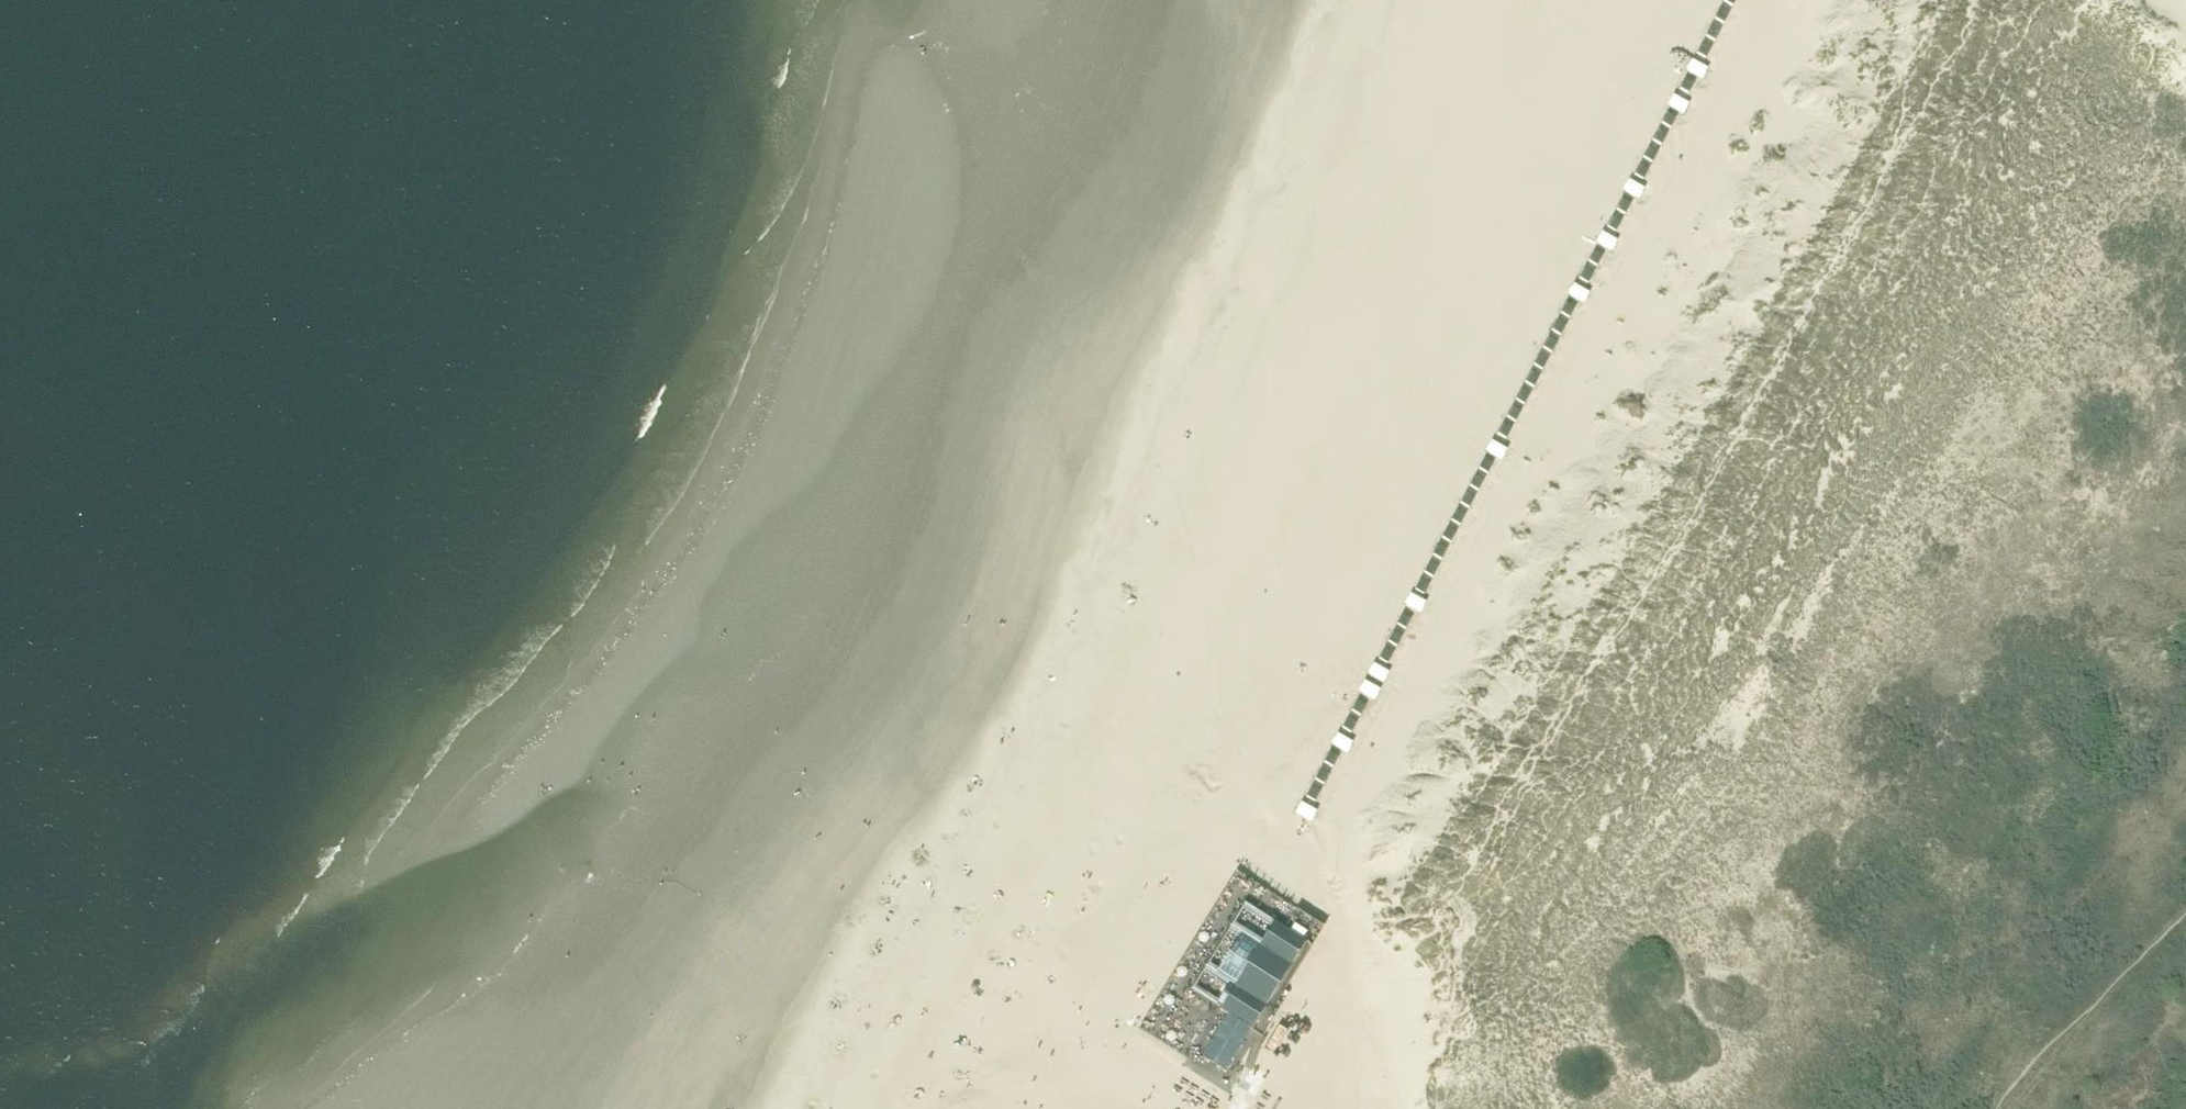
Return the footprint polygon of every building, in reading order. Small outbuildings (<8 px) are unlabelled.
[(1238,903),(1184,990),(1245,1027),(1299,940),(1238,903)]
